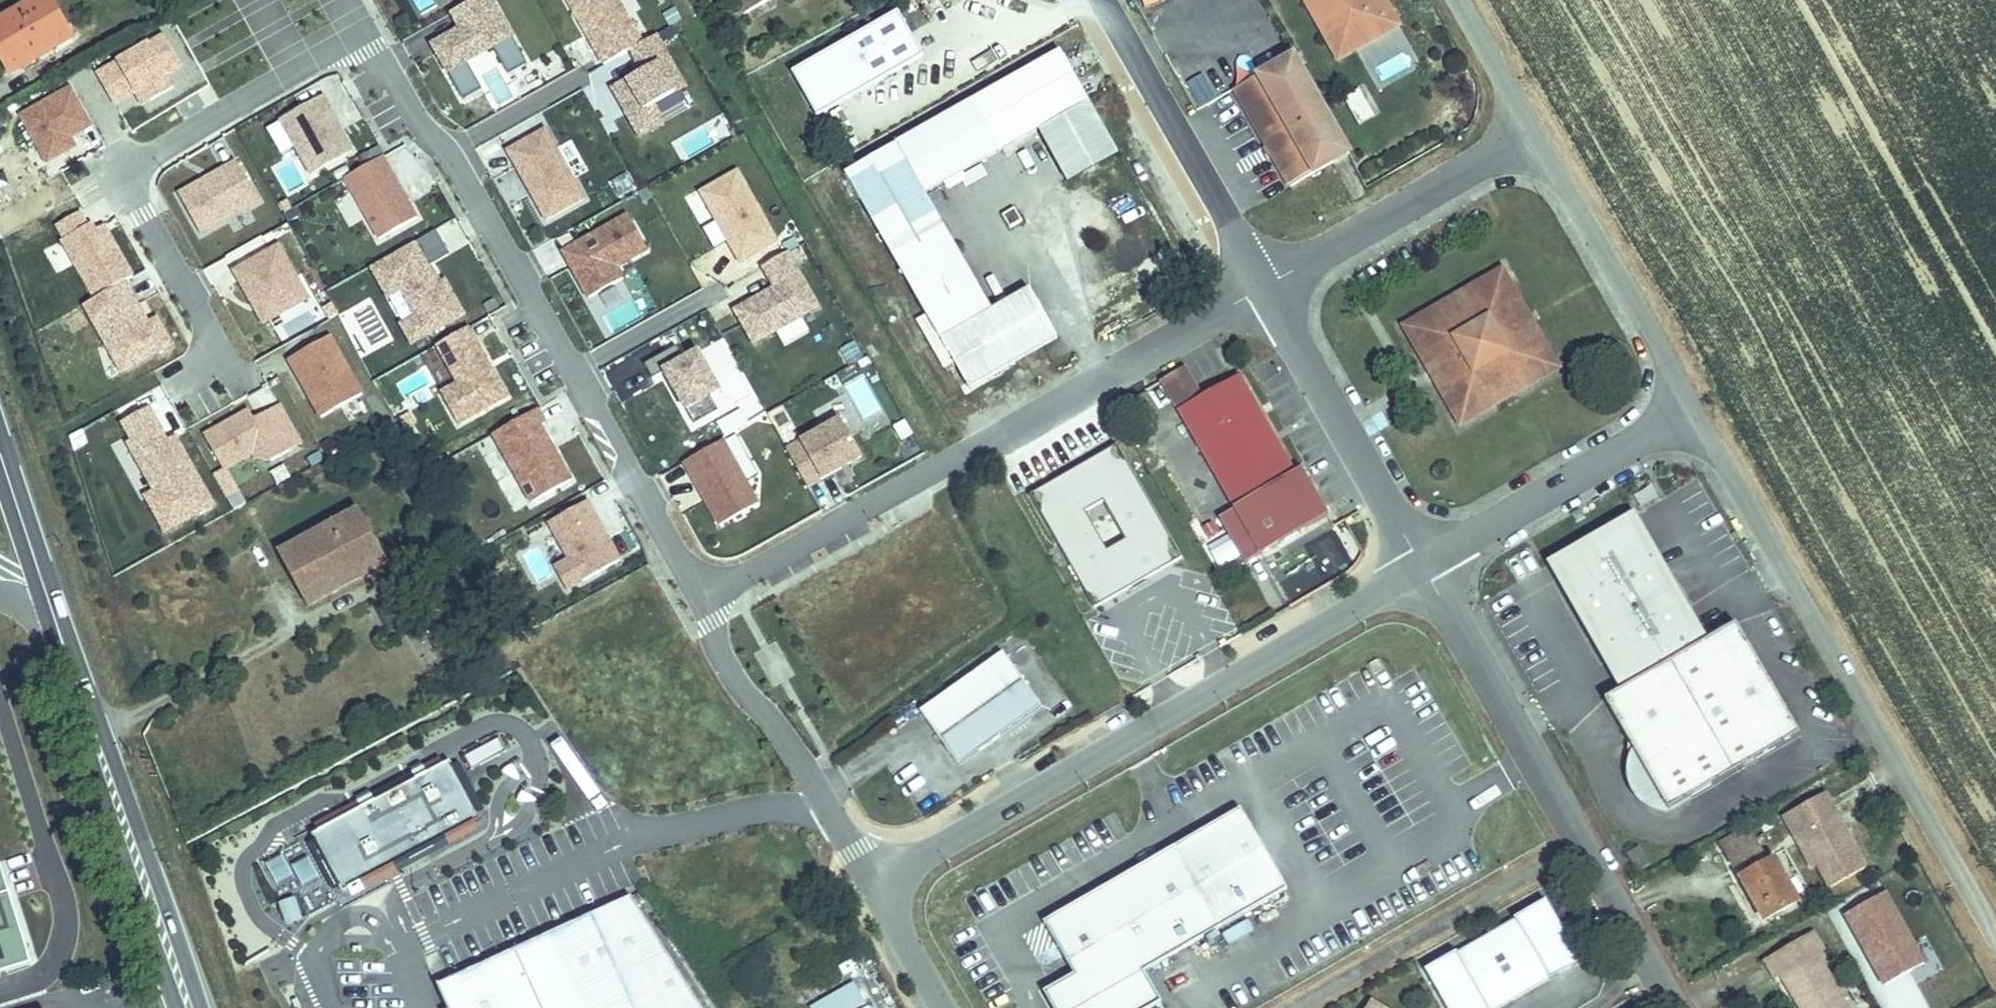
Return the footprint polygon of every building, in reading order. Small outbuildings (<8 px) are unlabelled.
[(0,16),(0,45),(11,67),(78,33),(61,0),(30,0),(0,16)] [(496,0),(473,0),(447,15),(457,28),(433,43),(453,72),(517,35),(496,0)] [(597,71),(628,56),(637,75),(607,90),(634,142),(665,127),(656,109),(683,96),(653,36),(639,43),(618,0),(562,0),(597,71)] [(753,15),(782,0),(745,0),(753,15)] [(1345,54),(1389,30),(1381,16),(1398,6),(1395,0),(1314,0),(1345,54)] [(1398,6),(1381,16),(1389,30),(1406,20),(1398,6)] [(923,55),(897,10),(791,71),(815,116),(923,55)] [(165,74),(180,66),(165,36),(95,72),(112,105),(135,94),(140,105),(172,88),(165,74)] [(992,305),(926,189),(928,188),(985,155),(974,137),(991,127),(1002,146),(1041,124),(1089,97),(1061,48),(849,168),(970,381),(1059,331),(1031,283),(992,305)] [(1290,52),(1232,86),(1289,182),(1347,148),(1290,52)] [(43,168),(77,151),(71,140),(92,129),(71,88),(16,115),(43,168)] [(325,94),(284,117),(313,172),(354,148),(325,94)] [(1121,153),(1089,97),(1041,124),(1071,181),(1121,153)] [(722,113),(671,142),(682,162),(733,133),(722,113)] [(547,124),(503,146),(542,220),(585,198),(547,124)] [(1002,146),(991,127),(974,137),(985,155),(1002,146)] [(174,190),(199,234),(259,200),(234,156),(174,190)] [(419,218),(385,156),(346,176),(375,238),(419,218)] [(695,188),(737,262),(779,239),(737,165),(695,188)] [(1025,218),(1018,206),(1004,213),(1012,226),(1025,218)] [(581,296),(625,279),(618,262),(646,252),(630,212),(559,240),(581,296)] [(436,227),(418,237),(431,260),(449,250),(436,227)] [(367,263),(409,343),(462,315),(421,236),(367,263)] [(229,265),(261,323),(310,297),(278,239),(229,265)] [(801,315),(821,303),(788,248),(723,287),(755,341),(774,330),(782,343),(809,328),(801,315)] [(1501,269),(1482,280),(1489,294),(1446,318),(1438,306),(1412,321),(1424,345),(1437,339),(1459,380),(1447,387),(1460,411),(1490,394),(1482,383),(1525,358),(1533,371),(1552,361),(1538,335),(1528,342),(1505,302),(1516,295),(1501,269)] [(84,295),(112,370),(173,348),(159,310),(143,316),(130,278),(84,295)] [(1446,318),(1489,294),(1482,280),(1438,306),(1446,318)] [(1505,302),(1528,342),(1538,335),(1516,295),(1505,302)] [(288,338),(324,318),(317,306),(281,325),(288,338)] [(454,421),(507,399),(474,324),(422,346),(454,421)] [(368,390),(337,333),(287,360),(321,417),(368,390)] [(1459,380),(1437,339),(1424,345),(1447,387),(1459,380)] [(699,340),(660,354),(685,424),(724,410),(699,340)] [(1525,358),(1482,383),(1490,394),(1533,371),(1525,358)] [(734,363),(718,369),(732,404),(747,398),(734,363)] [(1294,468),(1239,372),(1198,396),(1179,363),(1159,375),(1224,488),(1236,509),(1221,517),(1246,562),(1329,514),(1300,464),(1294,468)] [(861,419),(893,402),(874,365),(842,382),(861,419)] [(198,428),(223,475),(299,436),(274,389),(198,428)] [(139,465),(130,469),(161,532),(215,505),(177,428),(165,434),(149,401),(116,417),(139,465)] [(538,406),(492,427),(525,501),(572,481),(538,406)] [(802,484),(863,458),(843,412),(783,438),(802,484)] [(680,458),(718,524),(761,500),(723,434),(680,458)] [(1096,603),(1180,554),(1118,444),(1033,492),(1096,603)] [(1585,494),(1576,499),(1581,508),(1590,503),(1585,494)] [(535,521),(567,587),(621,561),(589,495),(535,521)] [(1554,548),(1627,673),(1711,627),(1639,501),(1554,548)] [(372,532),(360,508),(277,554),(306,605),(395,556),(380,529),(372,532)] [(1804,720),(1744,610),(1711,627),(1627,673),(1609,683),(1670,794),(1804,720)] [(994,645),(911,705),(950,758),(1033,699),(994,645)] [(466,756),(473,768),(508,749),(502,737),(466,756)] [(364,804),(313,829),(343,888),(481,818),(452,760),(430,770),(428,765),(417,771),(419,776),(375,798),(373,793),(361,799),(364,804)] [(1870,857),(1832,783),(1806,796),(1815,814),(1805,819),(1833,875),(1870,857)] [(1815,814),(1806,796),(1795,801),(1805,819),(1815,814)] [(1747,849),(1766,840),(1754,819),(1735,829),(1747,849)] [(1167,837),(1034,913),(1065,966),(1034,983),(1048,1007),(1127,1007),(1151,994),(1134,963),(1212,918),(1167,837)] [(1777,910),(1807,895),(1782,849),(1752,865),(1777,910)] [(29,962),(0,870),(0,972),(29,962)] [(1880,985),(1926,961),(1888,886),(1842,909),(1880,985)] [(286,922),(303,916),(295,894),(278,900),(286,922)] [(1548,903),(1518,921),(1522,930),(1461,964),(1456,957),(1426,974),(1446,1007),(1487,1007),(1486,1006),(1547,971),(1553,982),(1584,964),(1548,903)] [(597,910),(461,970),(477,1007),(641,1007),(597,910)] [(1815,920),(1803,926),(1812,943),(1817,941),(1824,937),(1815,920)] [(1461,964),(1522,930),(1518,921),(1456,957),(1461,964)] [(1804,1007),(1834,1007),(1848,1001),(1817,941),(1812,943),(1803,926),(1765,946),(1775,964),(1780,962),(1804,1007)] [(461,970),(442,979),(456,1007),(477,1007),(461,970)] [(1486,1006),(1487,1007),(1508,1007),(1553,982),(1547,971),(1486,1006)] [(832,992),(804,1007),(840,1007),(832,992)] [(1923,994),(1896,1007),(1930,1007),(1923,994)]
